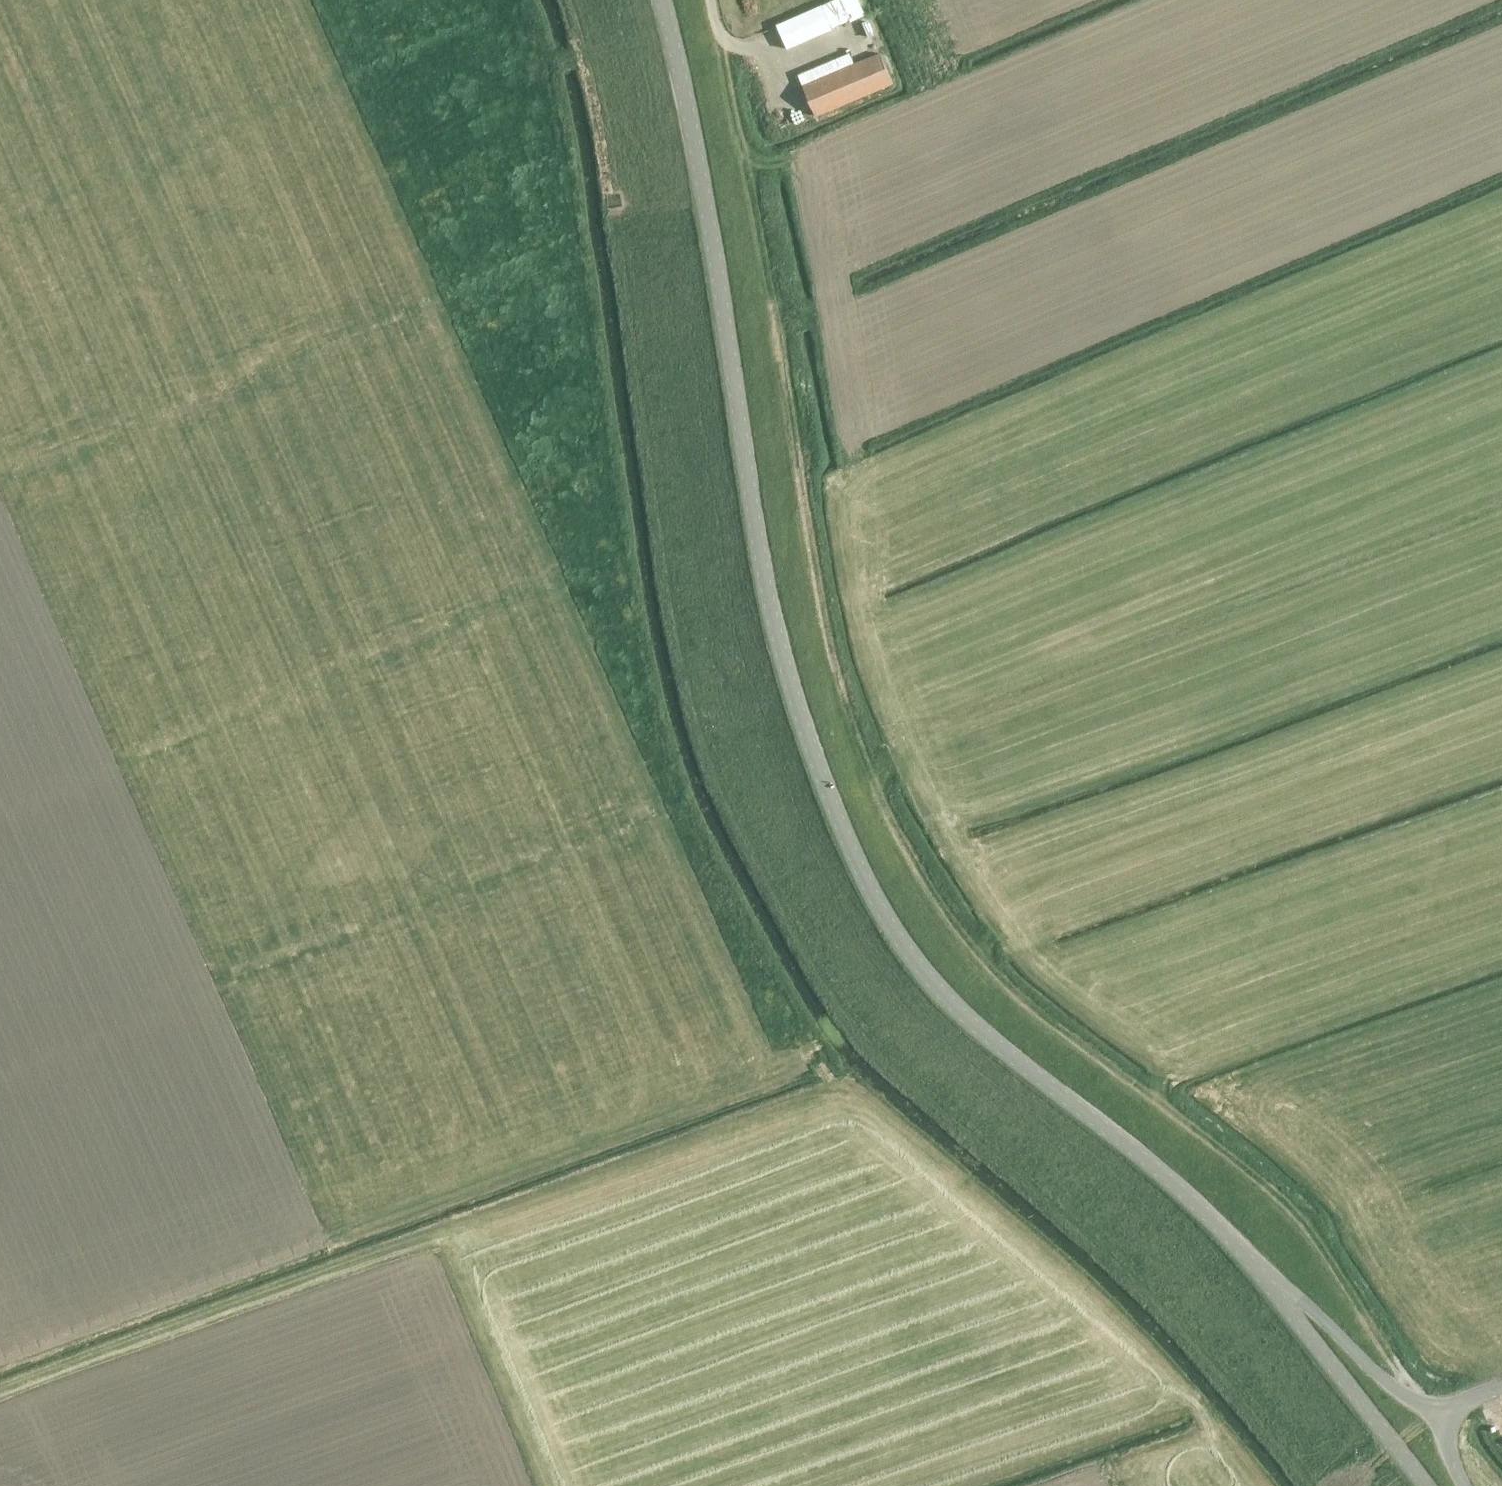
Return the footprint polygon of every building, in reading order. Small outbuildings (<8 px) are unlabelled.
[(820,5),(804,11),(774,24),(785,49),(830,29),(820,5)] [(815,115),(891,82),(879,52),(802,84),(815,115)]
